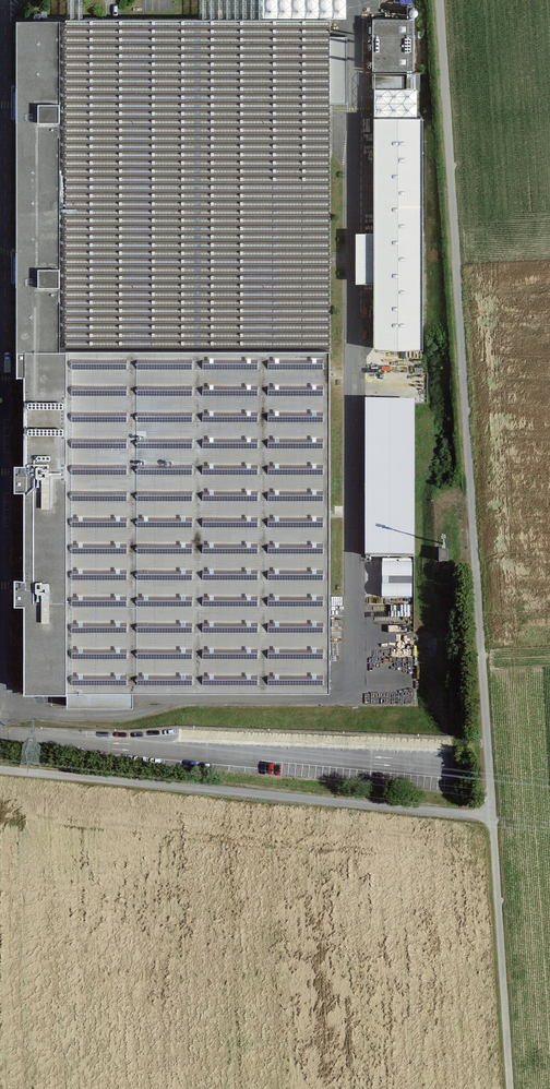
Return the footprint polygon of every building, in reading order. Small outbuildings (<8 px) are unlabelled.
[(416,19),(374,19),(374,118),(416,119),(416,19)] [(333,22),(17,20),(21,685),(325,692),(333,22)] [(416,119),(374,118),(373,349),(425,349),(426,119),(416,119)] [(368,400),(369,553),(416,553),(416,400),(368,400)] [(380,559),(380,597),(415,597),(415,559),(380,559)]
